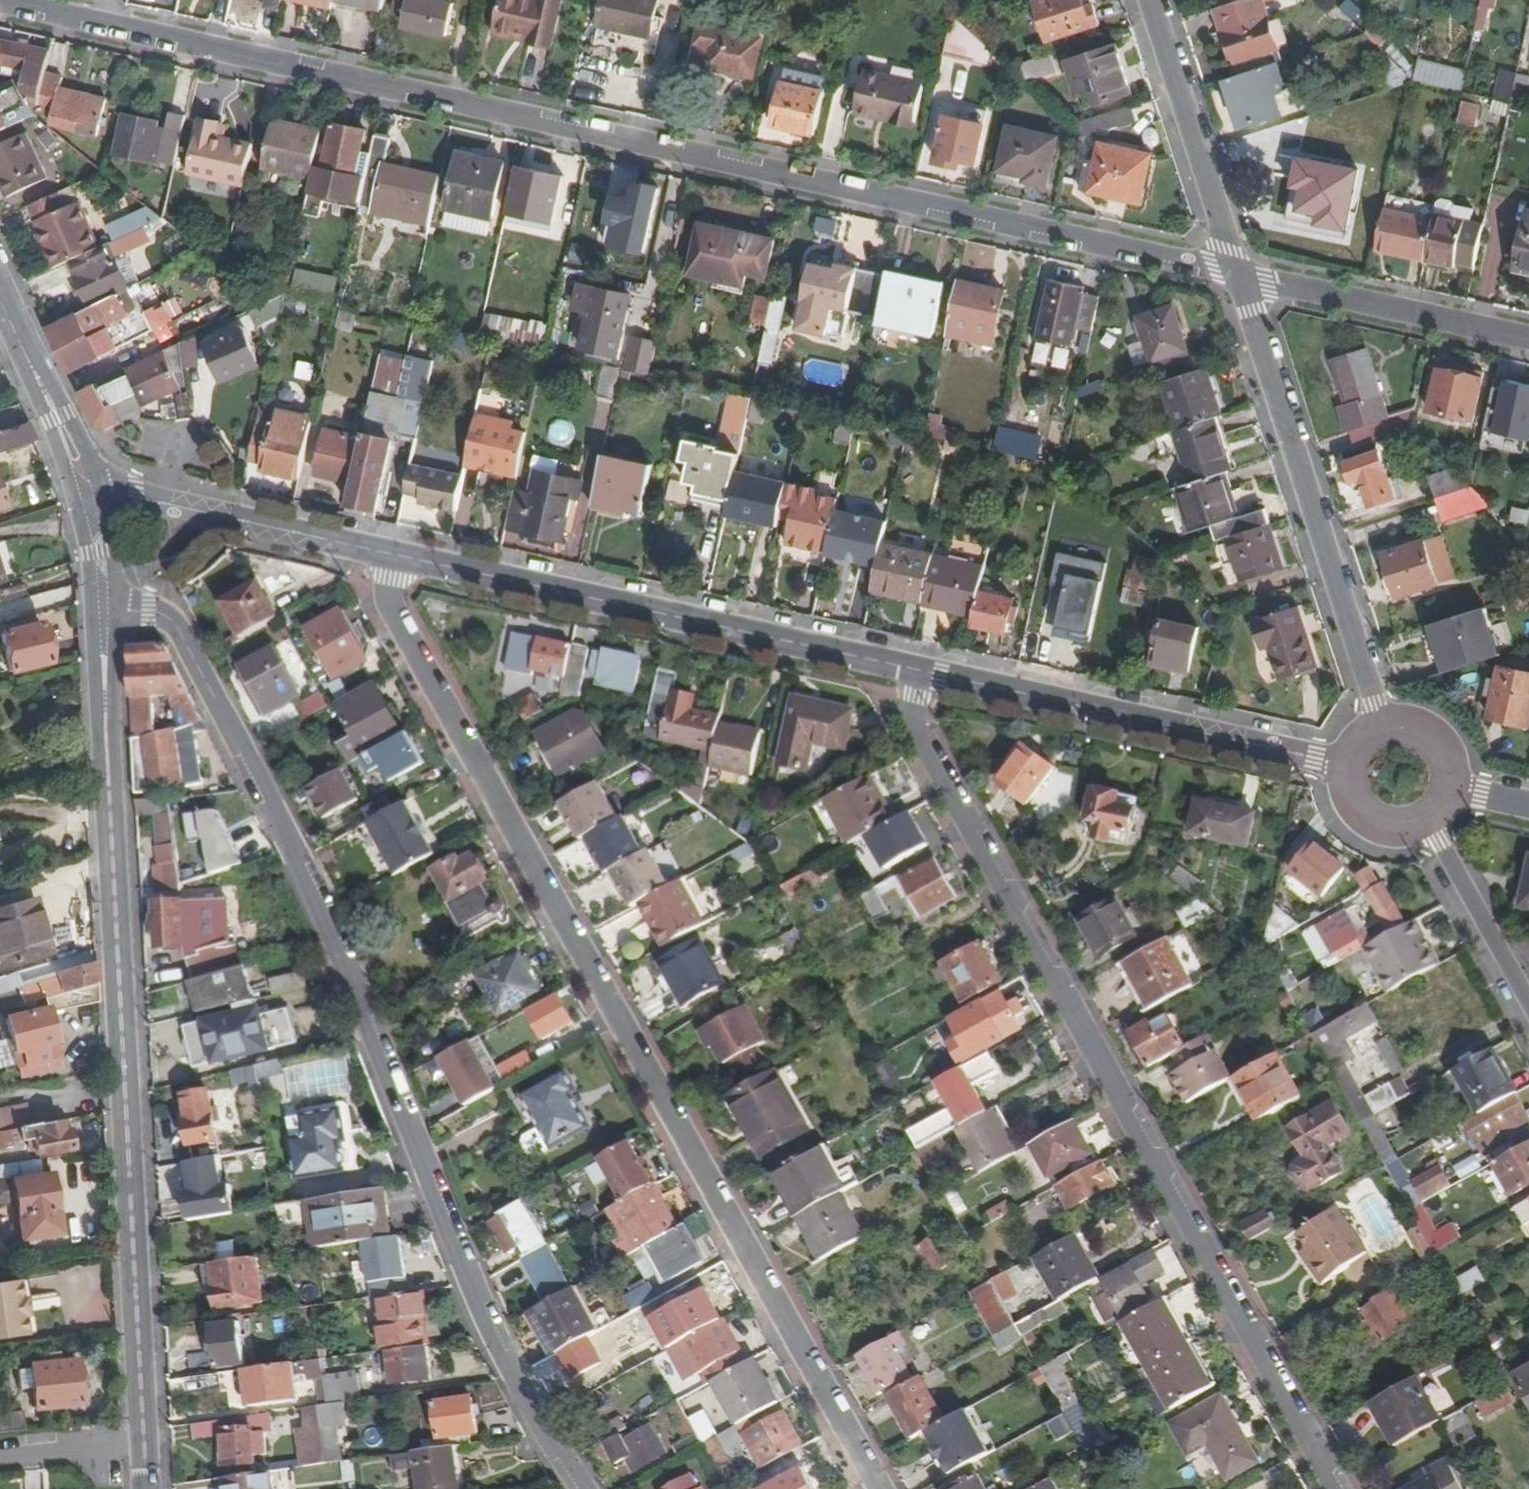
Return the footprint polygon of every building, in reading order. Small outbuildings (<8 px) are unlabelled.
[(281,8),(283,0),(269,0),(268,5),(281,8)] [(304,3),(332,9),(333,1),(327,0),(305,0),(304,3)] [(447,35),(455,3),(443,0),(396,0),(394,9),(408,12),(405,25),(447,35)] [(494,34),(529,40),(528,47),(550,51),(561,2),(554,0),(553,0),(538,0),(537,2),(528,0),(501,0),(494,34)] [(652,35),(660,0),(606,0),(601,24),(652,35)] [(1086,5),(1084,0),(1036,0),(1048,38),(1098,23),(1092,4),(1086,5)] [(1262,0),(1242,0),(1215,8),(1235,71),(1271,59),(1268,48),(1276,46),(1262,0)] [(1274,9),(1289,4),(1288,0),(1271,0),(1274,9)] [(763,39),(705,25),(698,56),(714,61),(712,67),(755,76),(763,39)] [(493,39),(528,47),(529,40),(494,34),(493,39)] [(35,112),(32,107),(39,101),(45,73),(51,51),(0,39),(0,60),(25,66),(22,77),(14,76),(0,83),(0,129),(35,112)] [(1116,44),(1067,60),(1076,89),(1093,85),(1098,101),(1132,90),(1116,44)] [(1402,84),(1416,61),(1395,49),(1381,72),(1402,84)] [(1050,52),(1009,66),(1010,67),(1024,79),(1056,69),(1050,52)] [(1275,59),(1227,75),(1244,122),(1282,110),(1274,87),(1284,84),(1275,59)] [(1414,65),(1411,79),(1438,85),(1442,72),(1414,65)] [(816,134),(828,76),(787,67),(774,124),(816,134)] [(892,122),(915,127),(925,84),(866,70),(857,109),(893,117),(892,122)] [(45,73),(39,101),(37,108),(52,112),(49,124),(95,136),(105,97),(59,86),(61,77),(45,73)] [(1528,92),(1528,75),(1516,74),(1514,96),(1528,98),(1528,92)] [(1480,98),(1462,94),(1456,120),(1474,124),(1480,98)] [(1491,110),(1507,114),(1509,104),(1493,100),(1491,110)] [(1140,120),(1134,104),(1073,124),(1070,138),(1119,123),(1121,126),(1140,120)] [(124,112),(115,151),(149,160),(152,147),(143,145),(149,118),(124,112)] [(957,166),(959,158),(976,162),(984,126),(947,118),(937,161),(957,166)] [(301,133),(302,128),(272,121),(271,126),(301,133)] [(233,186),(240,188),(250,146),(215,137),(217,127),(198,122),(185,175),(191,176),(233,186)] [(1006,125),(997,170),(1025,176),(1024,180),(1045,185),(1055,136),(1006,125)] [(261,168),(311,180),(313,169),(321,133),(302,128),(301,133),(271,126),(261,168)] [(311,180),(308,194),(360,207),(366,181),(357,179),(367,134),(334,126),(324,171),(313,169),(311,180)] [(27,131),(0,143),(0,178),(8,196),(48,176),(27,131)] [(360,207),(359,211),(430,226),(440,179),(410,173),(409,180),(385,175),(391,148),(374,144),(366,181),(360,207)] [(1098,152),(1089,190),(1122,198),(1140,202),(1144,187),(1151,155),(1100,144),(1098,152)] [(1089,190),(1098,152),(1086,150),(1077,188),(1089,190)] [(446,211),(492,221),(504,166),(459,156),(446,211)] [(1300,157),(1285,228),(1343,239),(1359,170),(1300,157)] [(563,178),(517,168),(507,214),(552,224),(563,178)] [(1023,183),(1024,180),(1025,176),(997,170),(996,177),(1023,183)] [(128,232),(141,225),(134,212),(123,217),(101,179),(87,187),(114,237),(128,232)] [(609,221),(614,222),(608,245),(638,252),(644,228),(647,229),(656,189),(614,179),(611,191),(614,197),(609,221)] [(1140,202),(1122,198),(1120,203),(1145,208),(1150,188),(1144,187),(1140,202)] [(31,202),(59,190),(59,189),(31,202)] [(59,190),(31,202),(46,235),(41,237),(54,264),(72,256),(99,244),(80,198),(65,204),(59,190)] [(1376,246),(1424,257),(1433,217),(1384,205),(1376,246)] [(1514,267),(1528,271),(1528,213),(1526,212),(1514,267)] [(1450,217),(1434,214),(1433,217),(1424,257),(1455,264),(1456,258),(1474,262),(1483,224),(1470,221),(1450,217)] [(141,225),(128,232),(131,238),(137,236),(138,239),(155,232),(151,221),(141,225)] [(716,279),(741,285),(744,273),(766,277),(774,241),(700,223),(688,273),(712,279),(716,280),(716,279)] [(99,244),(72,256),(91,299),(128,282),(108,240),(99,244)] [(878,316),(886,278),(857,272),(860,262),(813,254),(803,302),(807,302),(800,330),(844,338),(850,310),(878,316)] [(1514,267),(1513,274),(1528,278),(1528,271),(1514,267)] [(297,269),(292,291),(334,299),(338,277),(297,269)] [(246,282),(256,307),(286,293),(291,271),(254,281),(253,280),(246,282)] [(878,316),(876,326),(933,338),(944,288),(887,276),(886,278),(878,316)] [(716,280),(712,279),(710,287),(739,293),(741,285),(716,279),(716,280)] [(1040,334),(1074,341),(1085,288),(1052,281),(1040,334)] [(1004,294),(958,283),(947,332),(993,342),(1004,294)] [(597,288),(584,347),(617,353),(631,294),(597,288)] [(130,312),(121,291),(48,323),(59,346),(69,368),(155,329),(144,305),(130,312)] [(283,310),(286,293),(255,307),(262,323),(281,318),(283,310)] [(753,319),(768,322),(773,297),(759,294),(753,319)] [(775,299),(769,327),(780,330),(786,301),(775,299)] [(1140,322),(1155,362),(1190,349),(1174,309),(1140,322)] [(547,326),(486,313),(481,337),(492,339),(542,350),(547,326)] [(246,325),(215,341),(225,362),(219,365),(228,380),(262,362),(254,347),(256,346),(246,325)] [(769,327),(766,340),(778,342),(780,330),(769,327)] [(192,334),(179,340),(181,359),(195,357),(192,334)] [(633,335),(624,368),(648,374),(657,341),(633,335)] [(215,341),(210,344),(219,365),(225,362),(215,341)] [(137,393),(142,404),(182,385),(165,349),(79,387),(86,402),(95,423),(102,426),(108,427),(115,423),(122,420),(114,403),(137,393)] [(1363,424),(1369,443),(1377,441),(1390,436),(1396,434),(1392,419),(1386,421),(1363,351),(1333,361),(1347,405),(1338,408),(1345,430),(1363,424)] [(615,399),(621,368),(605,364),(599,396),(615,399)] [(351,510),(380,517),(385,492),(391,493),(396,469),(390,468),(398,431),(420,435),(427,398),(413,395),(418,371),(395,366),(389,390),(376,387),(367,434),(353,500),(351,510)] [(1166,380),(1182,426),(1215,416),(1226,412),(1211,366),(1166,380)] [(1457,369),(1456,375),(1439,371),(1429,410),(1472,420),(1483,375),(1457,369)] [(1528,420),(1528,385),(1506,379),(1498,413),(1528,420)] [(134,416),(147,413),(142,404),(137,393),(114,403),(122,420),(134,416)] [(302,476),(315,414),(277,406),(273,421),(260,418),(252,455),(265,458),(264,467),(302,476)] [(836,440),(851,444),(856,419),(837,415),(836,422),(840,423),(836,440)] [(466,470),(519,479),(528,425),(475,416),(466,470)] [(1192,481),(1230,469),(1232,468),(1215,416),(1182,426),(1175,429),(1192,481)] [(34,440),(26,423),(0,432),(0,451),(34,440)] [(353,500),(367,434),(330,426),(321,471),(345,476),(341,498),(353,500)] [(905,446),(908,431),(896,428),(892,443),(905,446)] [(741,453),(737,472),(773,480),(778,461),(786,463),(789,449),(761,442),(762,435),(745,431),(741,453)] [(1035,440),(997,432),(993,449),(1010,453),(1031,458),(1035,440)] [(737,472),(741,453),(723,449),(724,443),(691,435),(686,459),(693,460),(691,474),(699,476),(697,488),(713,492),(711,500),(730,504),(737,472)] [(1390,436),(1377,441),(1379,450),(1345,460),(1346,463),(1340,464),(1344,480),(1350,479),(1351,481),(1362,479),(1370,506),(1402,496),(1397,477),(1390,479),(1387,472),(1400,468),(1390,436)] [(658,461),(606,450),(595,503),(602,505),(624,510),(634,512),(635,505),(648,508),(658,461)] [(414,461),(408,492),(423,495),(422,501),(457,508),(465,473),(414,461)] [(1242,509),(1230,469),(1192,481),(1176,487),(1188,527),(1214,519),(1219,538),(1228,535),(1271,520),(1273,520),(1267,501),(1242,509)] [(566,538),(576,496),(580,479),(542,471),(536,493),(517,489),(509,525),(566,538)] [(1437,498),(1471,487),(1454,471),(1431,478),(1437,498)] [(587,481),(580,479),(576,496),(583,498),(587,481)] [(1444,520),(1492,505),(1472,487),(1471,487),(1437,498),(1444,520)] [(695,496),(711,500),(713,492),(697,488),(695,496)] [(624,510),(602,505),(602,510),(624,515),(624,510)] [(1514,507),(1512,522),(1528,524),(1528,510),(1514,507)] [(1271,520),(1228,535),(1242,578),(1285,564),(1271,520)] [(876,584),(927,595),(935,555),(936,551),(885,540),(876,584)] [(1398,595),(1437,583),(1424,542),(1385,554),(1398,595)] [(986,566),(935,555),(927,595),(926,601),(949,606),(976,612),(981,591),(986,566)] [(1124,598),(1148,604),(1157,560),(1137,556),(1131,586),(1126,585),(1124,598)] [(1287,574),(1247,585),(1250,593),(1289,582),(1287,574)] [(245,638),(280,619),(261,583),(225,603),(245,638)] [(875,591),(926,602),(926,601),(927,595),(876,584),(875,591)] [(1015,599),(981,591),(976,612),(974,624),(1007,631),(1009,622),(1016,623),(1020,607),(1014,605),(1015,599)] [(926,602),(924,609),(947,614),(949,606),(926,601),(926,602)] [(1120,616),(1144,622),(1147,607),(1123,602),(1120,616)] [(1264,643),(1273,640),(1279,637),(1282,649),(1276,651),(1284,675),(1319,664),(1300,603),(1255,617),(1264,643)] [(1445,673),(1492,658),(1484,627),(1492,625),(1487,605),(1435,621),(1442,640),(1436,642),(1441,658),(1440,659),(1445,673)] [(333,676),(366,658),(341,612),(308,630),(333,676)] [(1162,621),(1153,664),(1190,671),(1199,628),(1162,621)] [(40,622),(2,631),(11,669),(49,660),(40,622)] [(1492,625),(1484,627),(1492,658),(1500,655),(1492,625)] [(537,653),(540,639),(529,637),(526,651),(537,653)] [(1279,637),(1273,640),(1276,651),(1282,649),(1279,637)] [(534,671),(566,678),(573,646),(540,639),(537,653),(534,671)] [(588,647),(574,644),(573,646),(566,678),(563,695),(576,698),(588,647)] [(179,730),(202,720),(163,646),(128,648),(129,692),(129,696),(151,695),(167,694),(179,730)] [(269,713),(299,695),(274,650),(242,667),(269,713)] [(598,677),(604,653),(595,651),(589,675),(598,677)] [(604,653),(598,677),(597,682),(633,690),(640,660),(604,653)] [(1528,726),(1528,725),(1528,672),(1501,667),(1498,680),(1489,679),(1486,694),(1495,697),(1490,717),(1528,726)] [(680,673),(660,669),(650,715),(647,727),(666,731),(664,738),(711,749),(718,718),(692,712),(695,698),(676,693),(680,673)] [(402,734),(374,682),(336,703),(354,735),(342,742),(352,761),(402,734)] [(303,721),(327,707),(319,694),(297,707),(303,721)] [(537,694),(530,698),(535,707),(542,703),(537,694)] [(129,696),(130,706),(151,705),(151,695),(129,696)] [(519,704),(528,719),(545,709),(542,703),(535,707),(530,698),(519,704)] [(795,698),(794,702),(820,708),(821,704),(795,698)] [(820,708),(794,702),(779,766),(806,772),(813,743),(843,751),(853,711),(821,704),(820,708)] [(142,747),(144,762),(149,791),(201,783),(194,739),(175,742),(174,732),(168,733),(167,726),(152,727),(151,705),(130,706),(132,748),(142,747)] [(589,714),(581,710),(554,725),(556,730),(541,739),(551,757),(546,760),(556,778),(607,749),(589,714)] [(763,736),(720,727),(711,769),(753,779),(763,736)] [(407,731),(402,734),(352,761),(358,772),(367,767),(369,771),(380,764),(389,780),(424,761),(407,731)] [(133,764),(144,762),(142,747),(132,748),(133,764)] [(1029,802),(1055,769),(1025,748),(1000,781),(1029,802)] [(340,768),(306,786),(323,816),(356,797),(340,768)] [(825,799),(850,844),(879,828),(893,820),(868,775),(825,799)] [(682,810),(709,829),(718,817),(703,806),(666,778),(637,794),(662,841),(680,831),(682,834),(688,831),(685,827),(679,830),(672,816),(682,810)] [(1138,801),(1095,791),(1089,820),(1099,822),(1097,836),(1129,843),(1138,801)] [(1185,831),(1246,843),(1253,812),(1192,799),(1185,831)] [(135,800),(136,816),(169,816),(167,803),(161,800),(135,800)] [(173,802),(167,803),(169,816),(173,843),(176,861),(194,858),(186,804),(174,806),(173,802)] [(434,854),(406,802),(382,815),(366,824),(394,876),(434,854)] [(927,843),(909,811),(899,817),(893,820),(879,828),(897,858),(927,843)] [(727,842),(732,851),(750,841),(718,817),(709,829),(727,842)] [(159,863),(176,861),(173,843),(157,845),(159,863)] [(1290,872),(1319,898),(1344,871),(1315,845),(1290,872)] [(503,922),(498,912),(501,910),(502,908),(502,905),(502,903),(501,901),(498,900),(495,900),(492,900),(482,881),(487,878),(472,852),(449,865),(446,859),(432,866),(450,899),(443,902),(465,942),(503,922)] [(197,878),(214,872),(210,858),(193,863),(197,878)] [(901,876),(904,882),(921,914),(956,895),(936,858),(901,876)] [(789,896),(823,877),(817,867),(783,885),(789,896)] [(1180,867),(1172,879),(1195,895),(1203,884),(1180,867)] [(1367,891),(1391,935),(1408,925),(1384,881),(1379,884),(1371,869),(1360,874),(1360,877),(1367,891)] [(1528,907),(1528,869),(1521,905),(1528,907)] [(898,872),(864,891),(875,910),(885,904),(879,895),(904,882),(901,876),(898,872)] [(664,926),(659,929),(668,946),(706,925),(692,900),(699,896),(689,875),(649,898),(664,926)] [(649,898),(644,901),(659,929),(664,926),(649,898)] [(48,952),(33,900),(0,910),(0,968),(48,952)] [(1182,909),(1191,926),(1217,911),(1201,900),(1182,909)] [(156,932),(157,946),(183,944),(181,901),(154,903),(155,920),(148,920),(149,932),(156,932)] [(1083,919),(1092,936),(1105,929),(1115,948),(1136,937),(1123,913),(1117,901),(1083,919)] [(1335,956),(1362,941),(1347,914),(1321,928),(1335,956)] [(1391,935),(1352,957),(1376,1000),(1438,966),(1422,940),(1426,937),(1417,920),(1408,925),(1391,935)] [(1515,931),(1528,956),(1528,923),(1515,931)] [(793,929),(781,936),(790,952),(802,945),(793,929)] [(1102,955),(1115,948),(1105,929),(1092,936),(1102,955)] [(1171,937),(1126,962),(1153,1011),(1198,985),(1171,937)] [(726,983),(703,942),(664,962),(687,1004),(726,983)] [(1300,986),(1276,942),(1266,947),(1290,991),(1300,986)] [(962,1000),(1000,979),(980,943),(942,964),(962,1000)] [(199,952),(205,977),(236,968),(230,944),(199,952)] [(516,951),(477,972),(499,1011),(540,990),(521,956),(519,957),(516,951)] [(43,998),(63,991),(93,982),(92,963),(34,981),(35,985),(6,994),(0,996),(0,1011),(43,998)] [(244,966),(236,968),(205,977),(190,981),(199,1011),(234,1003),(253,999),(244,966)] [(268,979),(272,995),(304,987),(301,972),(268,979)] [(453,981),(438,989),(443,998),(458,990),(453,981)] [(64,1010),(95,1000),(93,982),(63,991),(64,1010)] [(48,1014),(64,1010),(63,991),(43,998),(45,1006),(3,1018),(18,1068),(60,1054),(48,1014)] [(980,1051),(1021,1028),(1001,992),(983,1002),(992,1020),(970,1032),(980,1051)] [(529,1013),(544,1039),(570,1025),(565,1016),(569,1013),(560,996),(529,1013)] [(253,999),(234,1003),(237,1014),(186,1025),(189,1039),(192,1051),(195,1066),(269,1049),(296,1043),(289,1009),(271,1012),(261,1014),(259,1007),(257,998),(253,999)] [(1369,1004),(1314,1034),(1331,1064),(1339,1078),(1363,1121),(1409,1095),(1399,1078),(1398,1079),(1363,1098),(1344,1064),(1356,1058),(1345,1039),(1378,1020),(1369,1004)] [(270,1005),(259,1007),(261,1014),(271,1012),(270,1005)] [(730,1061),(739,1078),(767,1062),(758,1046),(765,1041),(746,1005),(702,1030),(712,1047),(716,1045),(726,1063),(730,1061)] [(1048,1019),(980,1057),(993,1082),(967,1096),(977,1117),(993,1108),(998,1105),(1031,1087),(1018,1062),(1058,1039),(1048,1019)] [(1154,1067),(1176,1055),(1189,1047),(1179,1030),(1163,1039),(1153,1021),(1134,1032),(1154,1067)] [(463,1104),(502,1087),(479,1036),(440,1053),(463,1104)] [(1234,1078),(1210,1036),(1189,1047),(1176,1055),(1184,1069),(1174,1075),(1190,1103),(1234,1078)] [(1405,1069),(1388,1039),(1378,1044),(1395,1074),(1405,1069)] [(1494,1048),(1455,1070),(1479,1114),(1518,1092),(1494,1048)] [(1260,1121),(1339,1078),(1331,1064),(1296,1083),(1280,1053),(1237,1077),(1260,1121)] [(944,1067),(949,1075),(969,1063),(964,1055),(944,1067)] [(256,1064),(258,1077),(283,1071),(280,1059),(256,1064)] [(250,1089),(260,1087),(258,1077),(256,1064),(230,1070),(233,1083),(248,1081),(250,1089)] [(786,1065),(778,1069),(812,1128),(819,1124),(786,1065)] [(812,1128),(778,1069),(733,1093),(752,1128),(756,1126),(770,1151),(812,1128)] [(577,1109),(572,1099),(569,1094),(574,1091),(563,1071),(520,1096),(533,1119),(550,1148),(588,1127),(577,1109)] [(190,1143),(217,1139),(209,1090),(184,1094),(189,1120),(184,1120),(188,1144),(190,1143)] [(533,1119),(520,1096),(508,1102),(521,1126),(533,1119)] [(577,1096),(572,1099),(577,1109),(583,1106),(577,1096)] [(1336,1096),(1286,1126),(1304,1157),(1289,1166),(1306,1196),(1348,1171),(1333,1146),(1357,1131),(1336,1096)] [(1520,1096),(1467,1124),(1475,1140),(1501,1126),(1505,1133),(1528,1120),(1528,1113),(1520,1096)] [(30,1124),(28,1107),(0,1112),(0,1130),(30,1124)] [(307,1136),(292,1138),(299,1177),(358,1167),(348,1107),(303,1114),(307,1136)] [(948,1108),(910,1129),(920,1147),(958,1126),(948,1108)] [(977,1117),(956,1129),(980,1172),(1012,1154),(1000,1132),(1005,1130),(993,1108),(977,1117)] [(0,1130),(0,1143),(33,1137),(35,1152),(71,1146),(68,1128),(63,1129),(61,1118),(30,1124),(0,1130)] [(1074,1120),(1030,1144),(1048,1178),(1093,1154),(1074,1120)] [(1382,1127),(1370,1133),(1386,1163),(1398,1156),(1382,1127)] [(1017,1152),(1005,1130),(1000,1132),(1012,1154),(1017,1152)] [(940,1137),(920,1148),(933,1171),(952,1160),(940,1137)] [(190,1143),(193,1158),(220,1154),(217,1139),(190,1143)] [(652,1186),(658,1183),(650,1169),(647,1170),(644,1166),(640,1158),(629,1141),(597,1158),(622,1203),(652,1186)] [(1497,1162),(1515,1195),(1528,1187),(1528,1145),(1497,1162)] [(846,1189),(821,1146),(778,1170),(803,1213),(806,1212),(838,1194),(846,1189)] [(644,1156),(640,1158),(644,1166),(648,1163),(644,1156)] [(43,1157),(0,1164),(0,1200),(11,1198),(18,1236),(18,1238),(58,1232),(48,1172),(45,1172),(43,1157)] [(1122,1198),(1102,1163),(1058,1187),(1078,1222),(1122,1198)] [(1423,1203),(1452,1187),(1441,1167),(1412,1182),(1423,1203)] [(1412,1182),(1400,1189),(1411,1209),(1423,1203),(1412,1182)] [(390,1236),(382,1186),(281,1203),(275,1204),(279,1229),(311,1225),(313,1246),(390,1236)] [(616,1206),(639,1249),(645,1246),(676,1229),(671,1220),(652,1186),(622,1203),(616,1206)] [(947,1194),(959,1214),(969,1208),(957,1188),(947,1194)] [(1493,1207),(1502,1202),(1497,1192),(1488,1197),(1493,1207)] [(863,1238),(838,1194),(806,1212),(820,1237),(815,1240),(825,1259),(863,1238)] [(993,1220),(1012,1211),(1007,1200),(988,1210),(993,1220)] [(521,1203),(514,1207),(519,1217),(526,1213),(521,1203)] [(624,1257),(639,1249),(616,1206),(608,1210),(625,1243),(618,1246),(624,1257)] [(505,1251),(531,1237),(527,1230),(533,1227),(526,1213),(519,1217),(514,1207),(488,1222),(505,1251)] [(1299,1231),(1307,1244),(1315,1255),(1307,1261),(1321,1281),(1367,1251),(1336,1207),(1299,1231)] [(561,1233),(581,1222),(574,1209),(554,1220),(561,1233)] [(1243,1224),(1252,1240),(1276,1226),(1267,1211),(1243,1224)] [(1436,1253),(1463,1237),(1455,1223),(1427,1238),(1434,1251),(1436,1253)] [(702,1261),(682,1226),(676,1229),(645,1246),(665,1282),(702,1261)] [(537,1234),(533,1227),(527,1230),(531,1237),(537,1234)] [(1076,1233),(1043,1252),(1069,1296),(1097,1280),(1082,1256),(1087,1253),(1076,1233)] [(1427,1237),(1416,1244),(1423,1257),(1434,1251),(1427,1238),(1427,1237)] [(947,1266),(941,1255),(932,1240),(917,1247),(932,1274),(947,1266)] [(1315,1255),(1307,1244),(1299,1249),(1307,1261),(1315,1255)] [(941,1255),(947,1266),(957,1261),(951,1250),(941,1255)] [(1152,1250),(1129,1263),(1132,1267),(1104,1283),(1110,1292),(1096,1300),(1109,1324),(1151,1302),(1142,1285),(1164,1272),(1152,1250)] [(261,1256),(206,1263),(209,1289),(217,1288),(219,1306),(266,1300),(261,1256)] [(1021,1264),(1014,1268),(1022,1284),(1029,1280),(1021,1264)] [(1014,1268),(993,1280),(1018,1324),(1052,1305),(1040,1285),(1027,1292),(1022,1284),(1014,1268)] [(1478,1268),(1452,1282),(1460,1296),(1487,1282),(1478,1268)] [(27,1332),(25,1314),(23,1297),(20,1279),(0,1282),(0,1335),(27,1332)] [(645,1280),(623,1292),(633,1311),(643,1305),(655,1299),(645,1280)] [(1018,1324),(993,1280),(971,1292),(995,1336),(1018,1324)] [(598,1330),(573,1284),(532,1306),(558,1351),(564,1348),(598,1330)] [(387,1322),(382,1323),(386,1349),(388,1349),(425,1344),(430,1343),(427,1316),(431,1316),(427,1289),(383,1295),(387,1322)] [(1382,1342),(1423,1319),(1415,1305),(1409,1308),(1405,1302),(1398,1306),(1391,1294),(1364,1309),(1382,1342)] [(383,1295),(379,1296),(380,1307),(382,1323),(387,1322),(383,1295)] [(1190,1342),(1166,1298),(1125,1321),(1149,1365),(1190,1342)] [(1062,1300),(1052,1305),(1018,1324),(1022,1333),(1067,1308),(1062,1300)] [(1350,1315),(1344,1303),(1330,1311),(1337,1322),(1350,1315)] [(643,1305),(633,1311),(612,1322),(618,1332),(648,1315),(643,1305)] [(526,1309),(551,1355),(558,1351),(532,1306),(526,1309)] [(737,1349),(721,1319),(668,1348),(685,1380),(699,1372),(706,1384),(712,1380),(748,1361),(740,1348),(737,1349)] [(214,1324),(220,1365),(248,1362),(242,1320),(214,1324)] [(617,1366),(598,1330),(564,1348),(587,1389),(602,1381),(599,1375),(617,1366)] [(902,1330),(893,1335),(895,1340),(860,1358),(879,1394),(914,1375),(908,1364),(918,1359),(902,1330)] [(1484,1340),(1457,1354),(1483,1400),(1509,1386),(1484,1340)] [(645,1341),(629,1350),(636,1362),(652,1353),(645,1341)] [(1149,1365),(1148,1366),(1173,1410),(1215,1387),(1190,1342),(1149,1365)] [(428,1381),(425,1344),(388,1349),(389,1353),(379,1354),(381,1371),(391,1371),(393,1385),(428,1381)] [(44,1353),(45,1362),(57,1360),(56,1352),(44,1353)] [(74,1358),(57,1360),(45,1362),(29,1364),(30,1371),(31,1388),(34,1406),(79,1401),(74,1358)] [(295,1360),(221,1370),(223,1387),(250,1383),(252,1402),(300,1396),(295,1360)] [(712,1380),(737,1425),(745,1420),(779,1401),(769,1384),(765,1386),(750,1360),(748,1361),(712,1380)] [(1518,1375),(1528,1395),(1528,1369),(1518,1375)] [(358,1370),(325,1374),(327,1403),(338,1402),(356,1399),(362,1398),(358,1370)] [(31,1388),(30,1371),(18,1372),(20,1389),(31,1388)] [(922,1377),(890,1395),(914,1439),(922,1434),(947,1420),(922,1377)] [(1442,1422),(1416,1377),(1377,1399),(1403,1444),(1442,1422)] [(1483,1400),(1478,1403),(1486,1418),(1518,1401),(1509,1386),(1483,1400)] [(1206,1442),(1227,1479),(1259,1462),(1223,1397),(1173,1424),(1188,1451),(1192,1450),(1206,1442)] [(433,1418),(436,1447),(450,1445),(457,1444),(465,1443),(465,1434),(472,1433),(468,1399),(431,1402),(432,1407),(425,1407),(425,1418),(433,1418)] [(652,1427),(681,1411),(676,1400),(646,1416),(648,1420),(604,1444),(614,1462),(625,1456),(633,1470),(665,1451),(652,1427)] [(316,1405),(323,1462),(338,1460),(333,1426),(342,1425),(338,1402),(327,1403),(316,1405)] [(299,1433),(303,1465),(323,1462),(316,1405),(303,1406),(307,1432),(299,1433)] [(922,1434),(947,1480),(999,1450),(974,1405),(947,1420),(922,1434)] [(24,1427),(22,1407),(0,1410),(0,1430),(24,1427)] [(270,1411),(191,1422),(194,1440),(222,1436),(225,1466),(237,1465),(255,1462),(257,1462),(256,1454),(268,1452),(265,1429),(272,1428),(270,1411)] [(1464,1411),(1443,1422),(1452,1438),(1473,1427),(1464,1411)] [(686,1419),(688,1423),(700,1445),(715,1437),(701,1412),(686,1419)] [(1058,1436),(1062,1434),(1075,1427),(1066,1412),(1049,1421),(1058,1436)] [(763,1467),(802,1446),(785,1414),(751,1432),(745,1436),(762,1468),(763,1467)] [(593,1430),(599,1442),(625,1428),(619,1416),(593,1430)] [(737,1425),(717,1436),(731,1460),(743,1454),(739,1446),(745,1436),(751,1432),(745,1420),(737,1425)] [(700,1445),(688,1423),(678,1428),(690,1450),(700,1445)] [(1075,1427),(1062,1434),(1078,1463),(1090,1456),(1075,1427)] [(1482,1442),(1473,1427),(1452,1438),(1461,1454),(1482,1442)] [(821,1450),(815,1439),(802,1446),(763,1467),(768,1477),(821,1450)] [(1206,1442),(1192,1450),(1214,1486),(1227,1479),(1206,1442)] [(450,1445),(436,1447),(411,1450),(417,1488),(456,1488),(450,1445)] [(1435,1473),(1404,1488),(1460,1488),(1444,1460),(1432,1467),(1435,1473)] [(228,1475),(230,1488),(275,1488),(272,1469),(228,1475)] [(1006,1477),(997,1483),(989,1469),(954,1488),(955,1488),(1013,1488),(1006,1477)] [(799,1473),(773,1487),(774,1488),(808,1488),(799,1473)] [(1030,1488),(1059,1488),(1052,1477),(1030,1488)] [(639,1485),(641,1488),(656,1488),(650,1479),(639,1485)]
